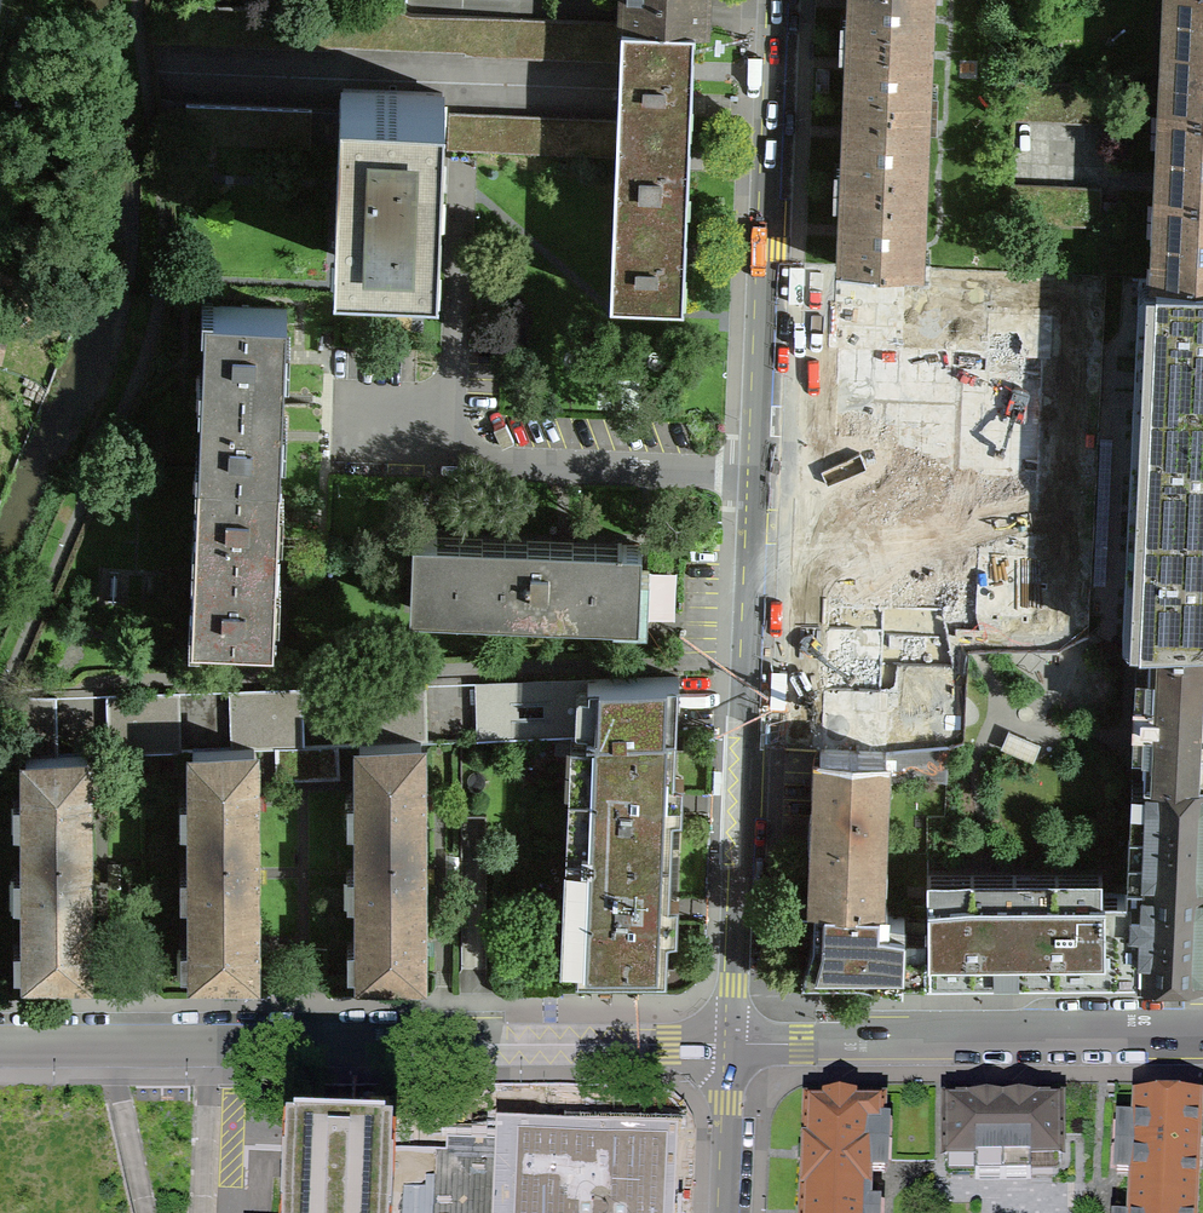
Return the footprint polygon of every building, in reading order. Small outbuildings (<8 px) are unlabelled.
[(690,29),(702,30),(703,0),(618,0),(617,26),(690,29)] [(847,21),(839,21),(838,37),(927,41),(928,0),(848,0),(847,21)] [(1202,48),(1202,0),(1165,0),(1162,46),(1202,48)] [(615,117),(687,120),(689,54),(690,29),(617,26),(163,8),(145,20),(148,43),(323,51),(323,47),(463,53),(462,56),(617,63),(615,117)] [(844,103),(932,107),(933,90),(925,90),(927,41),(838,37),(837,54),(846,54),(846,59),(844,103)] [(1162,46),(1159,112),(1167,112),(1202,114),(1202,48),(1162,46)] [(435,265),(435,262),(433,262),(434,240),(436,240),(439,149),(441,120),(438,120),(439,98),(441,98),(442,94),(338,90),(337,93),(339,94),(339,112),(337,112),(335,148),(332,232),(334,232),(333,258),(331,258),(330,261),(435,265)] [(833,169),(832,185),(920,189),(923,123),(932,123),(932,107),(844,103),(843,130),(841,169),(833,169)] [(181,142),(181,145),(232,147),(307,150),(307,147),(335,148),(337,112),(157,104),(162,141),(181,142)] [(1167,112),(1163,197),(1202,198),(1202,114),(1167,112)] [(615,123),(445,116),(444,153),(613,160),(611,209),(683,211),(685,165),(687,120),(615,117),(615,123)] [(917,255),(920,189),(832,185),(831,201),(840,202),(839,212),(837,268),(917,272),(925,272),(926,255),(917,255)] [(1099,194),(1009,190),(1007,226),(1097,230),(1099,194)] [(1159,282),(1170,282),(1202,283),(1202,198),(1163,197),(1159,282)] [(682,233),(683,211),(611,209),(608,300),(679,303),(682,233)] [(833,359),(833,380),(913,383),(914,342),(924,342),(926,317),(927,293),(917,292),(917,272),(837,268),(833,359)] [(1148,395),(1202,398),(1202,283),(1159,282),(1153,281),(1152,303),(1142,303),(1141,327),(1139,352),(1150,353),(1148,395)] [(284,311),(202,307),(198,389),(280,393),(282,338),(284,311)] [(913,383),(833,380),(827,512),(907,515),(909,474),(919,474),(920,449),(921,424),(911,424),(913,383)] [(280,393),(198,389),(195,470),(277,474),(279,419),(280,393)] [(1148,395),(1146,438),(1135,437),(1134,462),(1133,487),(1144,487),(1142,530),(1202,532),(1202,398),(1148,395)] [(192,551),(274,554),(276,499),(277,474),(195,470),(192,551)] [(907,515),(827,512),(823,622),(903,625),(905,584),(915,585),(916,560),(917,535),(907,534),(907,515)] [(1146,645),(1202,644),(1202,532),(1142,530),(1141,550),(1130,549),(1129,576),(1128,599),(1138,599),(1136,644),(1146,645)] [(409,536),(407,612),(636,621),(638,567),(639,545),(409,536)] [(274,554),(192,551),(188,633),(270,637),(273,580),(274,554)] [(903,625),(823,622),(818,754),(885,757),(898,756),(899,716),(909,717),(910,692),(911,667),(901,666),(903,625)] [(1130,725),(1141,725),(1140,779),(1143,779),(1202,782),(1202,644),(1146,645),(1143,699),(1131,698),(1130,725)] [(474,743),(582,738),(673,733),(675,703),(675,681),(472,687),(474,743)] [(422,689),(349,692),(351,748),(356,748),(418,745),(424,745),(422,689)] [(226,696),(228,753),(251,752),(286,750),(301,750),(299,693),(226,696)] [(103,700),(105,757),(178,755),(176,697),(103,700)] [(55,759),(53,701),(14,703),(16,761),(22,761),(55,759)] [(680,798),(680,779),(671,779),(673,733),(582,738),(577,855),(668,858),(670,817),(679,817),(680,798)] [(356,748),(356,832),(418,832),(418,770),(418,745),(356,748)] [(941,820),(923,819),(924,978),(942,978),(1003,978),(1007,886),(971,887),(971,820),(1010,820),(1014,746),(944,752),(943,784),(941,820)] [(301,750),(286,750),(287,780),(322,779),(321,749),(301,750)] [(251,776),(251,752),(228,753),(189,754),(189,833),(251,833),(251,776)] [(885,757),(818,754),(816,803),(812,905),(874,907),(879,780),(943,784),(944,752),(898,756),(885,757)] [(55,759),(22,761),(22,833),(84,833),(84,782),(84,758),(55,759)] [(1143,779),(1139,879),(1139,882),(1202,884),(1202,782),(1143,779)] [(418,854),(418,832),(356,832),(356,905),(418,905),(418,854)] [(23,907),(84,906),(84,855),(84,833),(22,833),(23,907)] [(189,833),(189,906),(251,906),(251,856),(251,833),(189,833)] [(666,899),(668,858),(577,855),(572,979),(663,979),(665,937),(674,937),(675,920),(676,900),(666,899)] [(1139,879),(1008,880),(1007,886),(1003,978),(1202,978),(1202,949),(1202,884),(1139,882),(1139,879)] [(357,980),(418,980),(418,925),(418,905),(356,905),(357,980)] [(23,981),(85,981),(84,929),(84,906),(23,907),(23,981)] [(251,928),(251,906),(189,906),(190,980),(252,980),(251,928)] [(802,1148),(883,1152),(884,1128),(878,1128),(879,1105),(854,1105),(854,1103),(833,1103),(818,1104),(818,1105),(803,1105),(802,1148)] [(1114,1153),(1193,1157),(1194,1139),(1195,1104),(1133,1104),(1132,1127),(1115,1126),(1114,1153)] [(972,1183),(999,1182),(999,1105),(966,1105),(942,1105),(942,1166),(972,1166),(972,1183)] [(1057,1165),(1057,1105),(1020,1105),(999,1105),(999,1182),(1027,1182),(1027,1165),(1057,1165)] [(660,1147),(577,1144),(576,1163),(523,1161),(521,1212),(657,1212),(660,1147)] [(866,1177),(882,1177),(883,1152),(802,1148),(800,1173),(800,1191),(865,1194),(866,1177)] [(1193,1157),(1114,1153),(1113,1179),(1129,1179),(1128,1204),(1191,1206),(1192,1189),(1193,1157)] [(393,1201),(382,1200),(384,1164),(294,1160),(293,1196),(283,1196),(282,1212),(392,1212),(393,1201)] [(875,1211),(864,1211),(865,1194),(800,1191),(799,1212),(875,1212),(875,1211)] [(1191,1206),(1128,1204),(1128,1212),(1190,1212),(1191,1206)]
